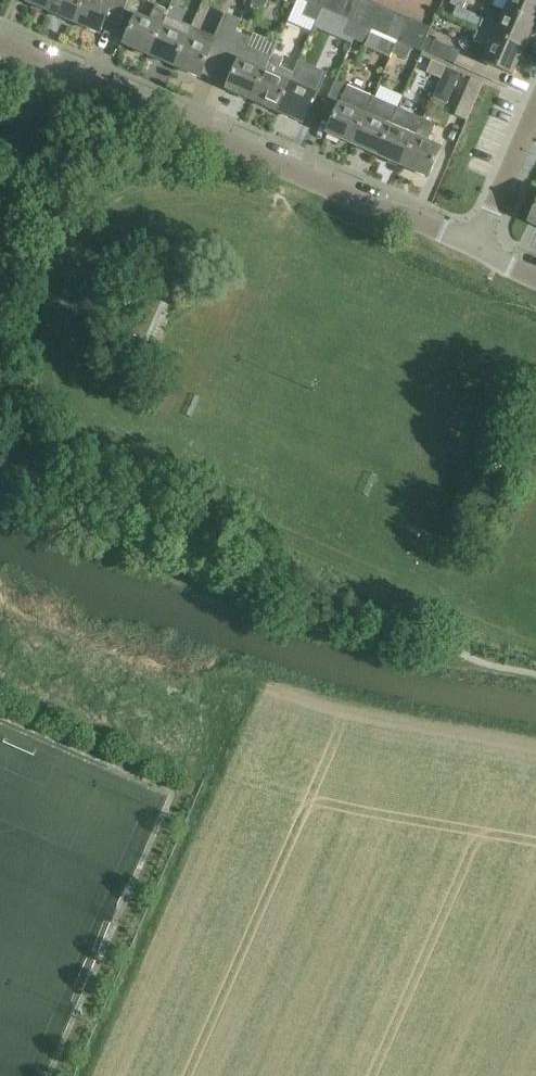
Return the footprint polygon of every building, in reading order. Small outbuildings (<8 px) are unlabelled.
[(47,13),(53,0),(23,0),(23,2),(47,13)] [(83,0),(53,0),(47,13),(73,24),(83,0)] [(73,24),(99,35),(105,21),(117,27),(128,2),(124,0),(113,0),(110,5),(98,0),(83,0),(73,24)] [(267,0),(253,0),(251,4),(263,9),(267,0)] [(303,15),(316,21),(321,10),(316,7),(308,4),(305,2),(300,0),(296,0),(292,10),(303,15)] [(333,0),(319,0),(316,7),(321,10),(328,12),(333,0)] [(347,0),(333,0),(328,12),(339,18),(347,0)] [(348,22),(350,23),(361,0),(347,0),(339,18),(348,22)] [(364,0),(361,0),(350,23),(360,27),(362,28),(373,4),(364,0)] [(466,0),(452,0),(450,5),(462,10),(466,0)] [(535,21),(535,0),(510,0),(505,12),(534,25),(535,21)] [(374,33),(384,9),(373,4),(362,28),(374,33)] [(123,46),(149,57),(166,17),(168,12),(156,7),(149,21),(137,15),(123,46)] [(385,38),(396,14),(384,9),(374,33),(385,38)] [(505,12),(498,27),(483,20),(478,31),(523,51),(534,25),(505,12)] [(212,51),(225,57),(236,33),(241,21),(225,14),(214,38),(191,28),(186,40),(174,68),(199,79),(212,51)] [(408,19),(396,14),(385,38),(397,43),(408,19)] [(149,57),(174,68),(186,40),(191,28),(166,17),(149,57)] [(409,48),(419,24),(408,19),(397,43),(409,48)] [(342,35),(353,40),(354,40),(360,27),(350,23),(348,22),(342,35)] [(420,53),(422,50),(426,39),(431,29),(419,24),(409,48),(411,49),(420,53)] [(391,55),(392,55),(397,43),(385,38),(374,33),(362,28),(360,27),(354,40),(365,45),(364,47),(390,58),(391,55)] [(512,76),(523,51),(478,31),(473,42),(489,49),(483,63),(512,76)] [(252,102),(271,58),(270,58),(248,48),(251,40),(236,33),(225,57),(238,63),(226,91),(252,102)] [(459,53),(433,42),(426,39),(422,50),(455,64),(459,53)] [(391,71),(398,56),(407,60),(411,49),(409,48),(397,43),(392,55),(386,69),(391,71)] [(271,58),(252,102),(278,113),(291,83),(289,82),(293,74),(279,68),(283,59),(272,55),(270,58),(271,58)] [(428,74),(441,79),(446,68),(433,62),(428,74)] [(455,117),(466,122),(483,84),(472,79),(455,117)] [(326,135),(352,146),(373,99),(335,82),(322,113),(334,118),(326,135)] [(291,83),(278,113),(302,124),(315,93),(291,83)] [(352,146),(377,157),(398,109),(373,99),(352,146)] [(403,168),(424,121),(398,109),(377,157),(403,168)] [(435,126),(428,123),(424,121),(403,168),(428,179),(440,149),(427,144),(435,126)]
